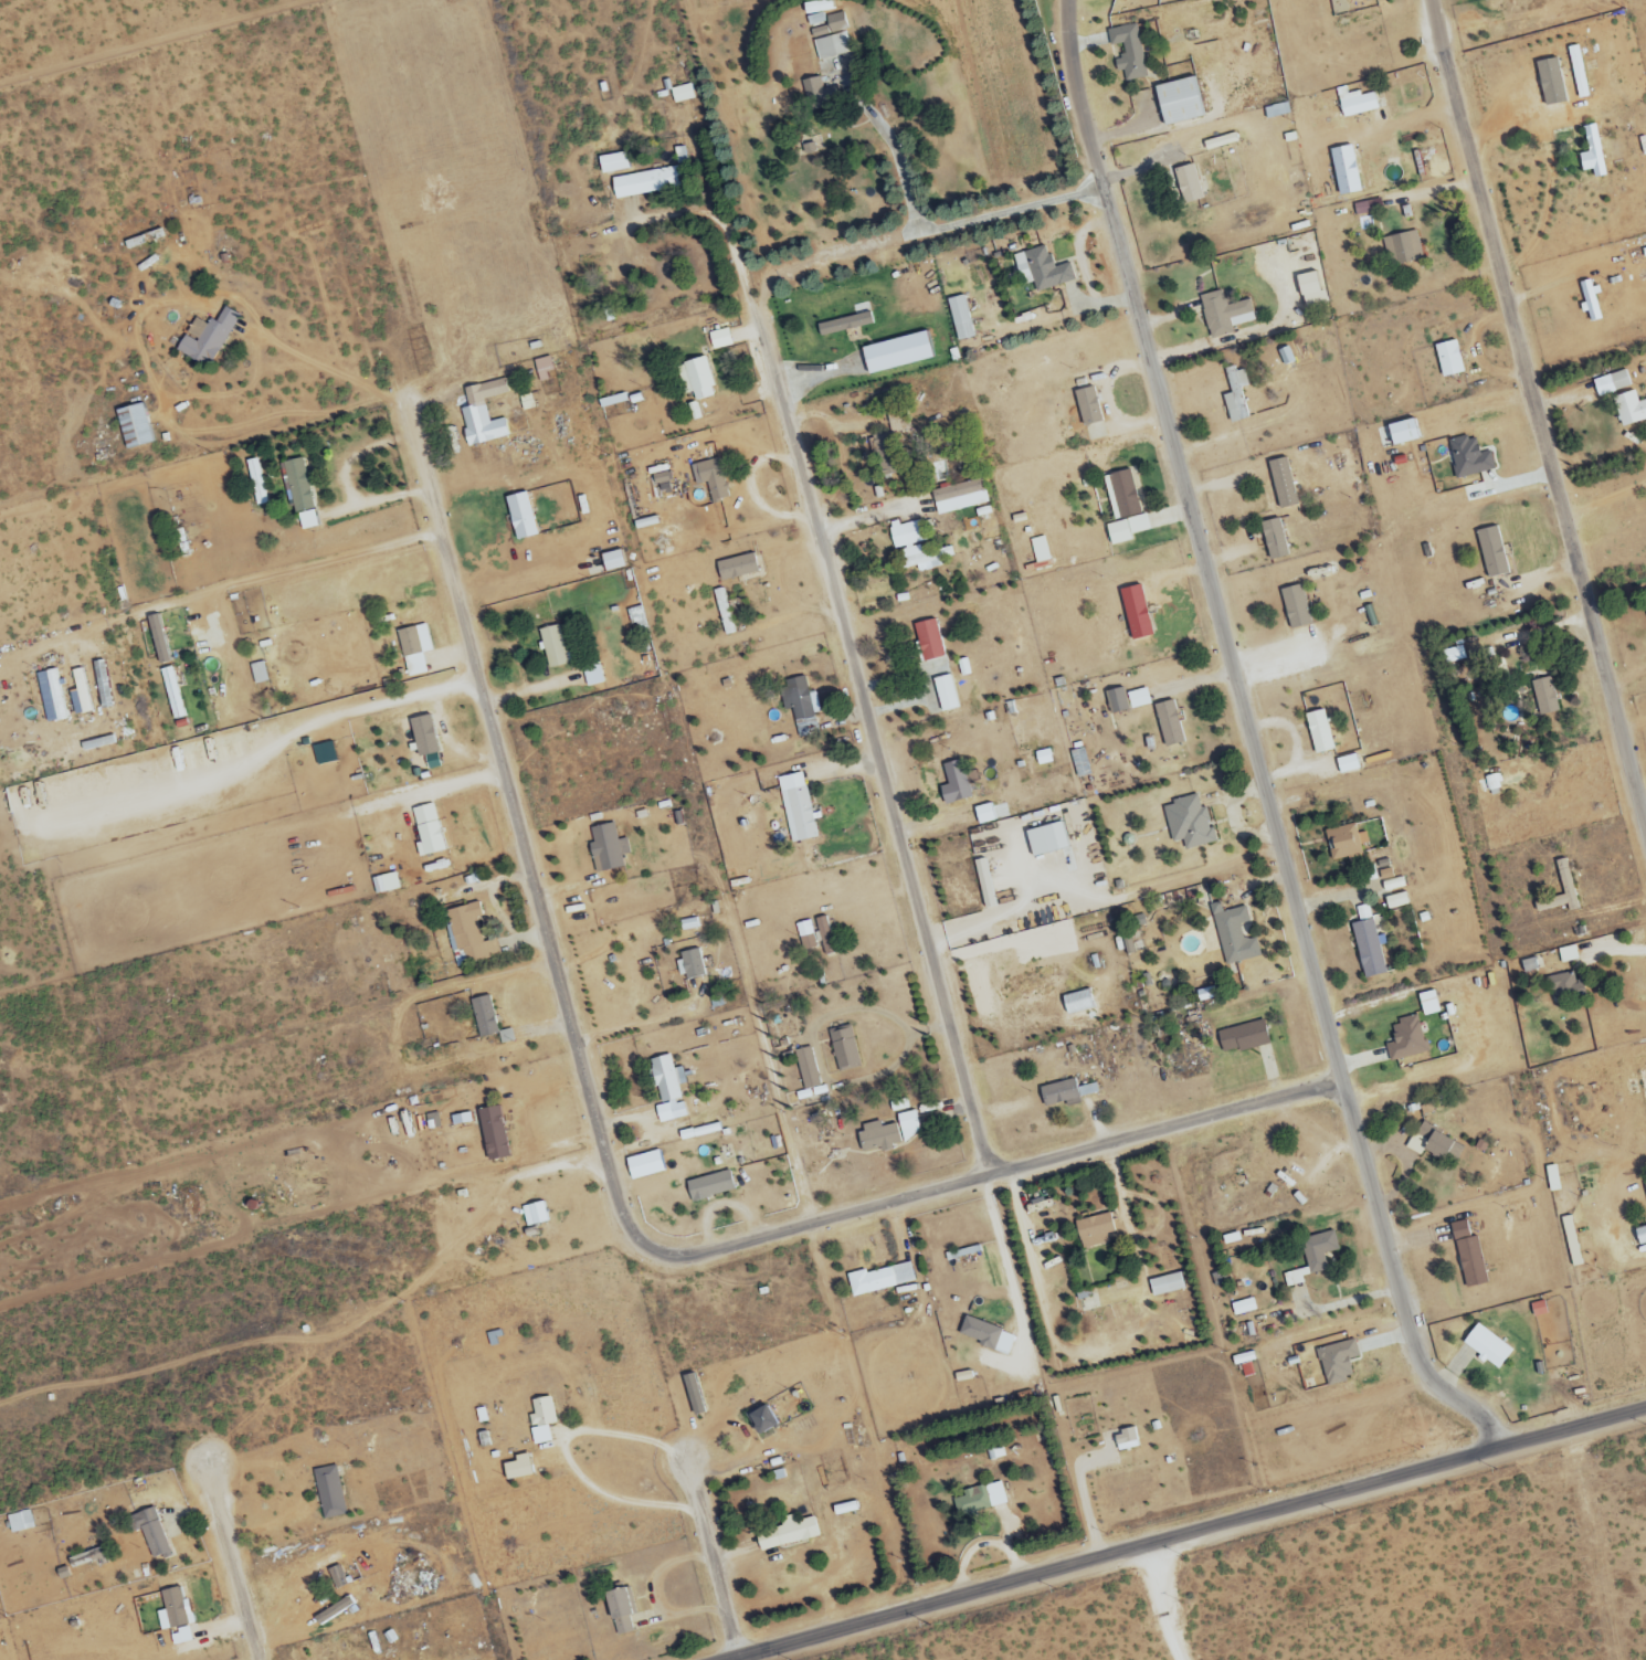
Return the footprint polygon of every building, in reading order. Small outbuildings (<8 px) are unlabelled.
[(802,5),(804,16),(832,11),(830,0),(827,0),(802,5)] [(823,14),(808,16),(809,25),(827,22),(829,34),(847,31),(845,13),(823,17),(823,14)] [(1107,29),(1109,46),(1122,44),(1124,57),(1117,58),(1120,82),(1145,78),(1137,25),(1107,29)] [(819,61),(853,51),(847,32),(814,42),(819,61)] [(1567,47),(1577,99),(1588,97),(1578,45),(1567,47)] [(1152,87),(1162,127),(1201,117),(1192,77),(1152,87)] [(671,88),(673,103),(694,100),(692,86),(671,88)] [(1359,96),(1358,92),(1338,96),(1342,118),(1377,111),(1373,93),(1359,96)] [(1289,116),(1288,104),(1263,106),(1265,118),(1289,116)] [(1582,127),(1587,153),(1577,155),(1581,172),(1591,170),(1593,178),(1606,176),(1594,124),(1582,127)] [(1329,150),(1338,196),(1360,192),(1351,146),(1329,150)] [(601,175),(628,170),(625,153),(597,158),(601,175)] [(1174,206),(1201,201),(1194,165),(1167,170),(1174,206)] [(611,177),(614,198),(678,190),(676,169),(611,177)] [(1389,266),(1423,259),(1417,231),(1383,238),(1389,266)] [(1075,281),(1070,262),(1052,267),(1046,246),(1012,256),(1021,286),(1032,283),(1035,292),(1075,281)] [(1296,276),(1304,314),(1328,309),(1324,290),(1318,292),(1314,272),(1296,276)] [(1603,319),(1592,279),(1576,284),(1585,313),(1586,312),(1589,323),(1603,319)] [(1254,321),(1248,300),(1226,306),(1221,290),(1198,297),(1210,339),(1233,333),(1231,327),(1254,321)] [(948,299),(954,341),(971,339),(966,297),(948,299)] [(243,314),(227,306),(217,327),(200,319),(191,336),(189,334),(181,350),(216,367),(243,314)] [(873,323),(870,312),(817,326),(819,337),(873,323)] [(712,351),(732,346),(728,329),(708,334),(712,351)] [(860,348),(866,375),(931,359),(924,332),(860,348)] [(1442,378),(1463,373),(1455,341),(1433,346),(1442,378)] [(692,393),(695,402),(716,396),(704,357),(675,366),(685,395),(692,393)] [(552,381),(550,373),(557,371),(555,358),(539,360),(543,383),(552,381)] [(1229,424),(1249,419),(1242,389),(1248,387),(1243,367),(1224,372),(1230,394),(1222,396),(1229,424)] [(1592,381),(1597,398),(1632,387),(1626,370),(1592,381)] [(469,388),(473,408),(465,410),(474,447),(514,438),(510,419),(493,422),(488,399),(513,394),(510,379),(469,388)] [(1073,392),(1083,427),(1104,421),(1094,386),(1073,392)] [(1635,391),(1611,398),(1621,428),(1645,420),(1645,400),(1638,403),(1635,391)] [(120,411),(130,451),(159,444),(150,404),(120,411)] [(910,430),(906,409),(886,413),(890,434),(910,430)] [(1383,448),(1391,446),(1391,447),(1417,440),(1411,419),(1378,429),(1383,448)] [(878,477),(902,470),(892,432),(868,438),(878,477)] [(1494,470),(1490,452),(1479,455),(1475,439),(1467,441),(1465,436),(1447,441),(1456,479),(1494,470)] [(303,531),(323,526),(306,458),(287,463),(303,531)] [(1278,510),(1298,505),(1288,458),(1268,462),(1278,510)] [(271,504),(261,459),(248,462),(259,507),(271,504)] [(691,465),(695,486),(706,483),(711,502),(729,498),(720,459),(691,465)] [(670,491),(664,466),(649,469),(655,495),(670,491)] [(1113,521),(1140,515),(1130,470),(1103,476),(1113,521)] [(937,516),(989,503),(983,479),(931,491),(937,516)] [(524,542),(545,535),(532,492),(511,498),(524,542)] [(1150,531),(1146,515),(1105,524),(1109,546),(1131,541),(1130,535),(1150,531)] [(899,570),(929,564),(930,569),(943,566),(942,559),(954,557),(951,543),(936,546),(931,519),(899,526),(898,521),(889,523),(899,570)] [(1288,556),(1280,519),(1260,523),(1268,560),(1288,556)] [(1510,573),(1497,526),(1475,531),(1487,579),(1510,573)] [(1035,564),(1050,561),(1044,537),(1030,540),(1035,564)] [(612,572),(631,568),(628,551),(609,554),(612,572)] [(719,580),(757,575),(755,556),(716,561),(719,580)] [(1290,629),(1311,623),(1299,584),(1278,590),(1290,629)] [(1118,590),(1131,640),(1152,634),(1139,585),(1118,590)] [(725,636),(736,633),(722,589),(712,592),(725,636)] [(152,618),(166,664),(177,661),(163,615),(152,618)] [(913,624),(924,662),(945,656),(934,618),(913,624)] [(403,631),(413,678),(433,674),(428,654),(437,652),(432,625),(403,631)] [(544,631),(554,669),(582,662),(578,645),(569,648),(563,626),(544,631)] [(1446,665),(1466,659),(1462,646),(1442,652),(1446,665)] [(273,683),(269,662),(253,665),(256,686),(273,683)] [(592,687),(608,683),(603,663),(586,667),(592,687)] [(191,718),(177,668),(163,671),(177,721),(191,718)] [(96,713),(88,669),(76,671),(85,715),(96,713)] [(933,679),(941,713),(959,709),(950,675),(933,679)] [(1530,682),(1540,716),(1559,711),(1550,677),(1530,682)] [(798,737),(819,733),(815,714),(821,713),(817,691),(808,693),(806,679),(779,685),(784,712),(793,710),(798,737)] [(1146,688),(1124,694),(1123,687),(1106,691),(1112,714),(1129,709),(1150,704),(1146,688)] [(1154,705),(1165,747),(1185,742),(1173,700),(1154,705)] [(1314,755),(1334,750),(1323,709),(1303,714),(1314,755)] [(418,719),(423,757),(444,755),(439,717),(418,719)] [(323,767),(342,761),(337,742),(317,747),(323,767)] [(1090,774),(1083,748),(1069,752),(1077,778),(1090,774)] [(1033,753),(1037,766),(1052,762),(1048,749),(1033,753)] [(1359,769),(1355,754),(1335,760),(1339,775),(1359,769)] [(944,806),(972,796),(960,759),(941,765),(947,784),(937,788),(944,806)] [(777,778),(791,843),(816,838),(802,772),(777,778)] [(1500,774),(1485,775),(1486,790),(1501,789),(1500,774)] [(1184,850),(1215,842),(1206,807),(1200,808),(1197,795),(1161,804),(1172,844),(1182,841),(1184,850)] [(997,820),(992,803),(973,808),(978,825),(997,820)] [(418,809),(428,857),(450,853),(440,805),(418,809)] [(1067,847),(1059,821),(1024,831),(1032,857),(1067,847)] [(590,827),(592,842),(589,842),(594,872),(623,867),(621,856),(630,854),(627,838),(617,840),(614,823),(590,827)] [(1325,830),(1331,861),(1348,857),(1350,869),(1364,866),(1360,845),(1368,843),(1366,832),(1357,834),(1355,824),(1325,830)] [(1555,861),(1563,895),(1533,903),(1535,913),(1566,905),(1567,913),(1578,910),(1566,858),(1555,861)] [(973,862),(985,910),(997,906),(985,859),(973,862)] [(1360,867),(1364,884),(1394,877),(1390,861),(1360,867)] [(376,880),(381,896),(405,889),(401,873),(376,880)] [(1406,888),(1403,877),(1382,882),(1384,892),(1406,888)] [(1408,906),(1404,893),(1384,898),(1388,911),(1408,906)] [(445,910),(457,965),(500,956),(496,939),(482,943),(476,918),(482,917),(478,903),(445,910)] [(1224,965),(1261,957),(1257,938),(1243,941),(1240,924),(1250,922),(1246,907),(1222,912),(1220,903),(1211,905),(1224,965)] [(1364,979),(1388,973),(1379,937),(1377,938),(1368,905),(1356,908),(1359,922),(1350,924),(1364,979)] [(826,956),(838,953),(828,916),(814,920),(820,943),(822,942),(826,956)] [(700,928),(698,918),(679,921),(681,931),(700,928)] [(796,924),(804,951),(818,947),(810,920),(796,924)] [(1558,949),(1560,963),(1577,960),(1575,946),(1558,949)] [(682,979),(706,974),(701,949),(676,954),(682,979)] [(1537,970),(1533,957),(1521,961),(1524,973),(1537,970)] [(1558,990),(1560,1000),(1581,996),(1576,971),(1546,977),(1548,992),(1558,990)] [(1062,996),(1065,1015),(1093,1009),(1089,990),(1062,996)] [(1417,995),(1422,1017),(1439,1012),(1434,990),(1417,995)] [(489,995),(469,1000),(478,1038),(498,1033),(489,995)] [(1385,1045),(1389,1062),(1426,1053),(1417,1016),(1390,1023),(1395,1043),(1385,1045)] [(1221,1053),(1268,1046),(1264,1022),(1217,1030),(1221,1053)] [(830,1030),(835,1072),(858,1069),(853,1027),(830,1030)] [(794,1051),(804,1089),(821,1085),(810,1047),(794,1051)] [(658,1124),(686,1117),(679,1086),(685,1085),(681,1067),(673,1069),(670,1055),(648,1060),(653,1087),(656,1086),(661,1105),(655,1107),(658,1124)] [(1039,1087),(1043,1106),(1098,1095),(1096,1083),(1078,1087),(1077,1080),(1039,1087)] [(863,1153),(892,1148),(891,1143),(921,1138),(916,1110),(911,1111),(909,1099),(893,1102),(896,1124),(881,1126),(880,1122),(858,1126),(863,1153)] [(487,1161),(510,1156),(498,1106),(476,1111),(487,1161)] [(1464,1145),(1418,1123),(1407,1149),(1422,1156),(1424,1152),(1455,1166),(1464,1145)] [(629,1180),(662,1174),(658,1152),(625,1158),(629,1180)] [(1545,1167),(1549,1192),(1560,1190),(1555,1166),(1545,1167)] [(686,1180),(689,1200),(735,1193),(731,1173),(686,1180)] [(549,1222),(545,1202),(521,1206),(525,1226),(549,1222)] [(1081,1250),(1109,1243),(1107,1234),(1116,1232),(1111,1213),(1074,1222),(1081,1250)] [(1464,1288),(1487,1283),(1478,1236),(1471,1238),(1467,1220),(1451,1224),(1464,1288)] [(1638,1247),(1645,1244),(1645,1226),(1632,1231),(1638,1247)] [(1307,1269),(1283,1274),(1286,1287),(1304,1284),(1302,1276),(1328,1271),(1324,1254),(1338,1251),(1335,1232),(1301,1239),(1307,1269)] [(846,1275),(852,1298),(915,1282),(910,1262),(866,1273),(865,1270),(846,1275)] [(1149,1279),(1151,1296),(1183,1291),(1181,1275),(1149,1279)] [(1256,1310),(1253,1298),(1230,1304),(1234,1317),(1256,1310)] [(1532,1318),(1546,1314),(1543,1301),(1529,1305),(1532,1318)] [(1008,1354),(1015,1335),(963,1318),(957,1338),(1008,1354)] [(1495,1371),(1511,1352),(1477,1323),(1461,1343),(1495,1371)] [(1359,1357),(1355,1340),(1317,1349),(1326,1385),(1353,1379),(1348,1359),(1359,1357)] [(1233,1366),(1241,1365),(1244,1378),(1255,1375),(1250,1352),(1231,1357),(1233,1366)] [(680,1377),(692,1416),(704,1413),(692,1374),(680,1377)] [(532,1444),(550,1443),(548,1425),(556,1424),(553,1397),(531,1399),(533,1415),(529,1416),(532,1444)] [(755,1436),(775,1425),(764,1404),(744,1415),(755,1436)] [(1139,1448),(1137,1430),(1114,1432),(1116,1451),(1139,1448)] [(502,1465),(505,1481),(531,1476),(527,1454),(514,1456),(515,1462),(502,1465)] [(346,1515),(335,1466),(312,1471),(323,1520),(346,1515)] [(1006,1505),(1001,1482),(962,1491),(964,1497),(952,1500),(957,1517),(1006,1505)] [(152,1509),(127,1520),(133,1533),(140,1530),(153,1559),(171,1551),(152,1509)] [(34,1528),(30,1510),(6,1516),(11,1534),(34,1528)] [(754,1534),(759,1552),(820,1537),(815,1517),(793,1523),(791,1516),(779,1519),(781,1527),(754,1534)] [(189,1624),(180,1587),(160,1592),(169,1629),(189,1624)] [(614,1637),(634,1632),(623,1588),(603,1593),(614,1637)] [(345,1612),(348,1617),(359,1611),(350,1596),(313,1618),(319,1628),(345,1612)]
